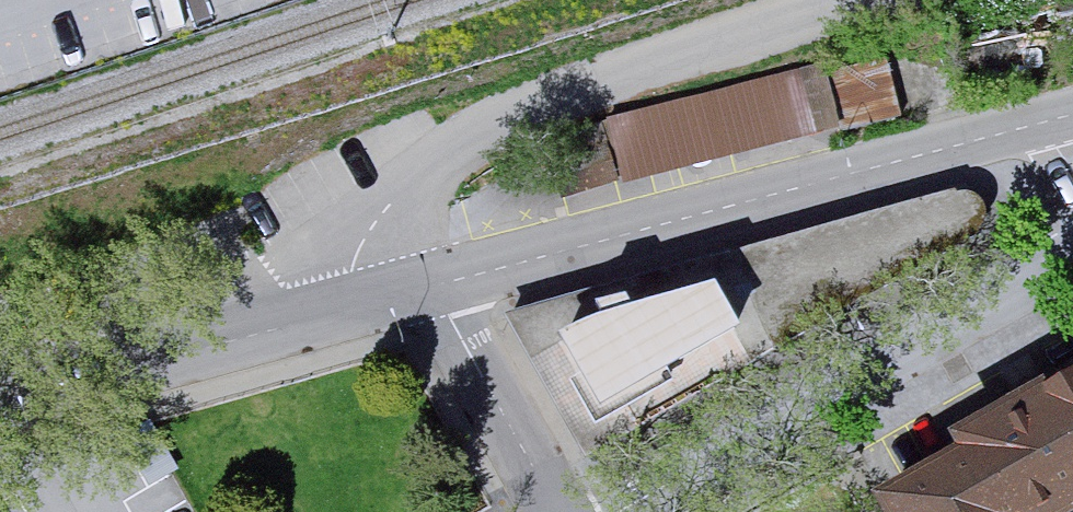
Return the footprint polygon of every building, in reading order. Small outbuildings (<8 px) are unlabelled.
[(890,117),(873,54),(617,123),(634,186),(890,117)] [(597,312),(558,329),(600,405),(740,324),(715,278),(597,312)] [(886,508),(888,511),(1072,511),(1072,400),(886,508)]
